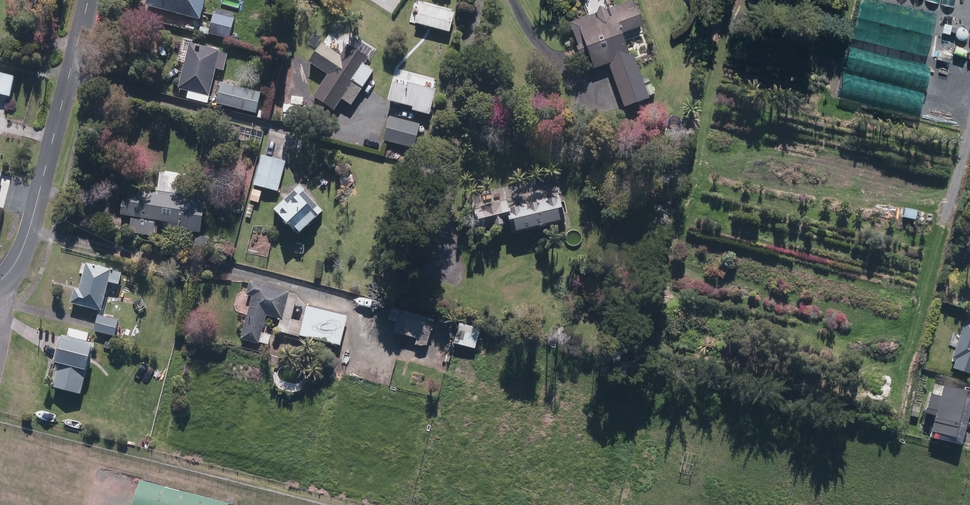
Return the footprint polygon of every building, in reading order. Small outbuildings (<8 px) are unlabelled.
[(148,7),(201,20),(206,0),(150,0),(148,7)] [(636,58),(651,53),(641,27),(644,26),(635,0),(577,21),(594,70),(610,64),(625,107),(651,98),(636,58)] [(852,37),(927,55),(937,12),(887,0),(862,0),(852,37)] [(215,14),(210,33),(230,38),(235,18),(215,14)] [(314,64),(329,74),(314,96),(336,111),(344,99),(353,104),(367,82),(374,87),(381,76),(365,65),(376,49),(337,24),(324,43),(326,45),(314,64)] [(220,57),(221,51),(193,45),(194,41),(184,39),(180,61),(186,62),(180,90),(190,92),(188,99),(209,103),(217,69),(226,71),(228,59),(220,57)] [(0,72),(0,94),(13,96),(17,75),(0,72)] [(396,79),(391,102),(415,107),(414,111),(432,115),(438,89),(396,79)] [(266,112),(259,110),(263,91),(223,82),(218,103),(256,112),(255,116),(265,118),(266,112)] [(291,112),(292,95),(278,94),(277,111),(291,112)] [(421,124),(391,116),(385,141),(415,148),(421,124)] [(279,191),(287,161),(262,156),(255,186),(279,191)] [(148,218),(163,220),(162,224),(168,233),(182,234),(182,230),(202,232),(206,197),(183,195),(184,186),(159,183),(158,192),(132,190),(131,199),(125,198),(123,216),(133,217),(131,232),(147,234),(148,218)] [(300,185),(276,209),(301,235),(326,211),(300,185)] [(562,212),(567,210),(563,196),(558,197),(555,187),(475,209),(481,229),(511,221),(514,234),(564,220),(562,212)] [(263,191),(253,189),(251,201),(261,203),(263,191)] [(197,237),(196,246),(207,247),(208,238),(197,237)] [(75,288),(73,302),(104,309),(109,283),(120,285),(123,271),(88,264),(82,290),(75,288)] [(265,332),(269,316),(282,319),(290,291),(253,281),(249,294),(253,295),(241,338),(269,346),(273,335),(265,332)] [(349,315),(310,306),(302,337),(342,346),(349,315)] [(400,310),(394,332),(417,338),(415,343),(427,347),(435,320),(400,310)] [(120,319),(99,315),(96,332),(116,337),(120,319)] [(965,316),(952,357),(956,359),(953,367),(969,373),(969,318),(965,316)] [(482,327),(460,322),(456,343),(478,348),(482,327)] [(97,342),(66,335),(59,363),(61,363),(55,387),(84,394),(97,342)] [(932,430),(931,437),(962,443),(969,412),(969,382),(966,382),(965,388),(944,383),(941,394),(932,391),(927,411),(936,413),(932,430)] [(105,412),(92,408),(88,421),(101,425),(105,412)] [(137,480),(131,504),(228,504),(229,504),(137,480)]
